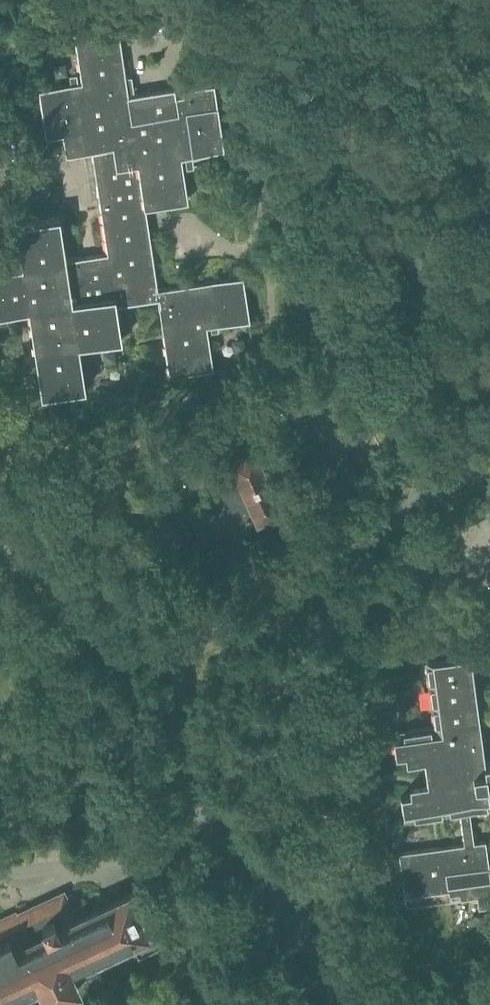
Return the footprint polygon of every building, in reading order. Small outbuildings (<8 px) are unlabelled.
[(92,148),(108,253),(66,259),(60,217),(16,223),(22,266),(0,269),(0,315),(29,310),(42,396),(86,389),(79,346),(122,340),(117,305),(158,299),(170,376),(214,369),(207,327),(250,321),(243,276),(158,289),(146,205),(188,199),(182,156),(225,150),(215,84),(183,89),(184,94),(176,95),(175,87),(129,94),(120,33),(76,40),(82,82),(39,89),(46,133),(63,131),(66,152),(92,148)] [(228,479),(241,507),(244,514),(252,511),(258,523),(282,513),(255,452),(231,463),(237,476),(228,479)] [(486,841),(474,843),(470,811),(489,809),(489,763),(485,763),(471,656),(428,661),(436,727),(393,732),(396,756),(406,755),(407,763),(425,761),(427,784),(410,786),(411,795),(401,796),(404,819),(460,812),(464,844),(399,852),(405,897),(461,889),(462,899),(477,897),(478,908),(489,906),(489,872),(486,841)] [(77,984),(76,982),(102,970),(106,980),(143,962),(139,953),(163,942),(157,929),(161,927),(143,888),(134,893),(132,889),(73,916),(63,895),(20,915),(18,912),(0,921),(0,1002),(41,983),(48,998),(77,984)]
